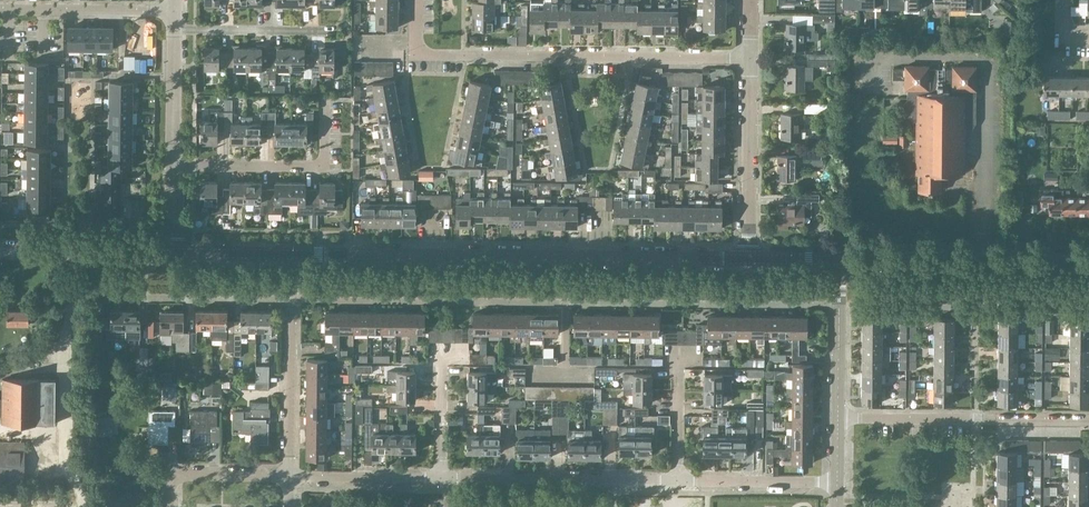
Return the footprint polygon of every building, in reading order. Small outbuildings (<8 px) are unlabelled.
[(369,5),(376,5),(376,13),(397,13),(397,0),(369,0),(369,5)] [(557,3),(557,0),(551,0),(551,2),(543,2),(543,24),(544,24),(556,24),(557,3)] [(570,9),(570,0),(564,0),(564,3),(557,3),(556,24),(569,24),(570,24),(570,9)] [(610,3),(610,0),(604,0),(604,3),(597,3),(597,25),(610,25),(610,3)] [(624,3),(624,0),(618,0),(618,3),(610,3),(610,25),(623,25),(623,3),(624,3)] [(637,10),(637,0),(631,0),(631,3),(624,3),(623,3),(623,25),(636,25),(637,10)] [(834,11),(834,0),(818,0),(818,14),(834,14),(834,11)] [(857,0),(834,0),(834,11),(842,11),(842,5),(857,5),(857,0)] [(926,0),(903,0),(903,5),(918,5),(918,8),(919,8),(919,14),(926,14),(926,0)] [(949,0),(926,0),(926,14),(927,14),(927,8),(934,8),(934,5),(949,5),(949,0)] [(949,5),(965,6),(965,8),(972,8),(972,11),(981,11),(981,0),(949,0),(949,5)] [(478,1),(472,1),(472,15),(500,15),(500,2),(478,1)] [(543,24),(543,2),(530,2),(530,8),(529,30),(543,30),(544,24),(543,24)] [(703,2),(696,2),(696,8),(703,8),(703,15),(724,15),(724,2),(703,2)] [(583,9),(584,9),(584,3),(578,3),(578,9),(570,9),(570,24),(569,24),(569,31),(583,31),(583,9)] [(597,25),(597,3),(591,3),(591,9),(584,9),(583,9),(583,31),(597,31),(597,25)] [(650,31),(650,10),(650,4),(645,4),(644,10),(637,10),(636,25),(636,31),(650,31)] [(664,7),(664,4),(658,4),(658,10),(650,10),(650,31),(663,32),(664,7)] [(677,32),(677,4),(671,4),(671,7),(664,7),(663,32),(677,32)] [(397,13),(376,13),(369,13),(369,18),(376,19),(375,27),(397,27),(397,13)] [(834,14),(818,14),(812,14),(812,22),(833,22),(834,14)] [(500,28),(500,15),(472,15),(472,28),(500,28)] [(724,15),(703,15),(696,15),(696,21),(703,21),(703,29),(724,29),(724,15)] [(814,24),(804,24),(785,24),(785,34),(786,34),(786,48),(786,49),(804,49),(804,40),(818,40),(818,33),(814,33),(814,24)] [(68,27),(68,49),(83,49),(83,27),(68,27)] [(83,27),(83,49),(97,49),(97,27),(83,27)] [(97,27),(97,49),(112,49),(113,27),(97,27)] [(226,66),(226,51),(220,51),(220,45),(213,45),(213,47),(204,47),(204,69),(218,69),(218,66),(226,66)] [(247,69),(247,47),(239,47),(239,45),(232,45),(232,52),(226,51),(226,66),(234,66),(234,69),(247,69)] [(269,67),(269,52),(263,52),(263,45),(256,45),(256,47),(247,47),(247,69),(260,69),(260,67),(269,67)] [(290,70),(290,48),(282,48),(282,45),(275,45),(275,52),(269,52),(269,67),(269,78),(276,79),(276,70),(277,70),(277,69),(290,70)] [(311,67),(311,52),(306,52),(306,45),(298,45),(298,48),(290,48),(290,70),(303,70),(303,67),(311,67)] [(320,79),(320,70),(333,70),(333,48),(324,48),(324,45),(317,45),(317,52),(311,52),(311,67),(312,67),(311,92),(317,92),(317,79),(320,79)] [(831,59),(826,59),(807,59),(807,66),(804,65),(785,65),(785,74),(787,74),(787,80),(786,80),(786,83),(787,83),(786,89),(785,89),(785,90),(804,90),(804,79),(813,80),(813,66),(826,66),(826,70),(832,70),(831,59)] [(48,73),(48,63),(24,63),(24,73),(48,73)] [(964,172),(964,137),(970,128),(971,128),(973,125),(973,89),(976,89),(976,66),(952,66),(952,68),(928,68),(928,65),(905,65),(905,68),(892,68),(892,79),(905,79),(905,89),(907,89),(907,99),(904,102),(904,113),(912,121),(916,121),(916,174),(918,174),(918,191),(940,191),(940,172),(964,172)] [(48,83),(48,73),(24,73),(24,83),(48,83)] [(1059,94),(1059,76),(1045,76),(1045,94),(1059,94)] [(1073,94),(1073,76),(1059,76),(1059,94),(1073,94)] [(1087,94),(1087,77),(1073,76),(1073,94),(1087,94)] [(374,96),(396,93),(393,79),(366,84),(367,90),(373,89),(374,96)] [(466,94),(488,98),(494,99),(495,93),(489,92),(491,84),(469,80),(466,94)] [(541,98),(563,95),(560,81),(533,86),(534,92),(540,91),(541,98)] [(110,82),(110,96),(132,97),(132,82),(122,82),(110,82)] [(633,95),(655,100),(661,101),(662,95),(656,94),(657,86),(636,82),(633,95)] [(48,93),(48,83),(24,83),(24,93),(48,93)] [(702,99),(724,99),(724,86),(702,85),(696,85),(696,92),(702,92),(702,99)] [(48,103),(48,93),(24,93),(24,103),(48,103)] [(377,110),(398,106),(396,93),(374,96),(368,97),(369,103),(375,102),(377,110)] [(486,105),(488,98),(466,94),(464,107),(485,111),(491,112),(492,106),(486,105)] [(544,112),(565,108),(563,95),(541,98),(535,99),(536,105),(542,104),(544,111),(544,112)] [(653,107),(655,100),(633,95),(631,109),(652,113),(658,115),(659,108),(653,107)] [(110,96),(109,110),(131,111),(132,97),(110,96)] [(724,99),(702,99),(696,99),(696,112),(723,113),(724,99)] [(48,113),(48,103),(24,103),(24,112),(48,113)] [(826,104),(804,104),(804,112),(826,112),(826,104)] [(379,123),(400,119),(398,106),(377,110),(370,111),(371,116),(378,115),(379,123)] [(484,118),(485,111),(464,107),(461,120),(483,124),(493,126),(494,120),(484,118)] [(546,125),(567,121),(565,108),(544,112),(544,111),(538,112),(539,118),(545,117),(546,124),(546,125)] [(651,120),(652,113),(631,109),(628,122),(649,126),(655,127),(657,122),(651,120)] [(109,110),(109,124),(131,125),(131,111),(109,110)] [(223,129),(224,111),(209,111),(209,122),(201,122),(201,142),(216,143),(217,129),(223,129)] [(240,115),(240,123),(231,123),(231,112),(224,111),(223,129),(223,136),(231,136),(231,143),(246,143),(246,115),(240,115)] [(48,122),(48,113),(24,112),(24,122),(48,122)] [(268,136),(268,112),(260,112),(260,123),(252,123),(253,116),(246,115),(246,143),(260,143),(260,136),(268,136)] [(290,143),(290,123),(275,123),(275,112),(268,112),(268,136),(274,136),(274,143),(290,143)] [(290,123),(290,143),(306,143),(306,136),(313,136),(313,112),(306,112),(306,123),(290,123)] [(726,113),(723,113),(696,112),(695,125),(723,126),(723,120),(726,120),(726,113)] [(804,122),(799,122),(799,114),(780,113),(780,123),(781,123),(781,137),(780,137),(780,138),(799,138),(799,131),(804,131),(804,122)] [(381,136),(403,132),(400,119),(379,123),(373,124),(374,130),(380,128),(381,136)] [(481,131),(483,124),(461,120),(459,133),(480,137),(486,139),(487,133),(481,131)] [(548,138),(570,134),(567,121),(546,125),(546,124),(540,125),(541,131),(547,130),(548,137),(548,138)] [(48,132),(48,122),(24,122),(24,132),(48,132)] [(648,133),(649,126),(628,122),(625,135),(647,139),(653,141),(654,135),(648,133)] [(109,124),(109,139),(131,139),(131,125),(109,124)] [(723,139),(723,126),(695,125),(695,132),(702,132),(702,139),(723,139)] [(48,142),(48,132),(24,132),(24,142),(48,142)] [(384,149),(405,145),(403,132),(381,136),(375,137),(376,143),(382,142),(384,149)] [(478,144),(480,137),(459,133),(456,146),(477,151),(483,152),(485,146),(478,144)] [(551,151),(572,147),(570,134),(548,138),(548,137),(542,139),(543,145),(549,144),(551,151)] [(645,146),(647,139),(625,135),(623,148),(644,152),(650,154),(652,148),(645,146)] [(900,146),(901,136),(877,136),(877,146),(900,146)] [(109,139),(109,152),(131,153),(131,139),(109,139)] [(723,139),(702,139),(695,139),(695,145),(701,145),(701,152),(717,153),(723,153),(723,139)] [(211,162),(221,163),(224,146),(214,144),(211,162)] [(386,162),(407,158),(405,145),(384,149),(378,150),(379,156),(385,155),(386,162)] [(476,158),(477,151),(456,146),(453,159),(481,165),(482,159),(476,158)] [(553,164),(574,160),(572,147),(551,151),(545,152),(546,158),(552,157),(553,164)] [(643,160),(644,152),(623,148),(620,161),(648,167),(649,161),(643,160)] [(801,148),(801,149),(801,159),(821,159),(822,149),(801,148)] [(27,159),(51,160),(51,149),(27,149),(27,159)] [(109,152),(109,166),(110,166),(121,167),(131,167),(131,153),(109,152)] [(717,153),(701,152),(689,152),(689,158),(695,158),(695,166),(717,166),(717,153)] [(335,164),(336,155),(328,154),(327,163),(335,164)] [(795,180),(796,155),(777,155),(777,156),(778,156),(778,162),(778,165),(778,170),(777,170),(777,179),(795,180)] [(387,168),(389,176),(410,172),(407,158),(386,162),(380,163),(381,169),(387,168)] [(51,169),(51,160),(27,159),(27,169),(51,169)] [(553,164),(547,165),(548,171),(554,170),(556,177),(577,174),(574,160),(553,164)] [(121,167),(110,166),(101,166),(101,175),(98,175),(98,182),(101,182),(121,183),(121,167)] [(717,166),(695,166),(689,166),(689,172),(695,172),(695,180),(717,180),(717,166)] [(51,179),(51,169),(27,169),(27,179),(51,179)] [(433,178),(433,171),(433,170),(418,170),(418,179),(418,180),(431,180),(433,178)] [(438,173),(433,176),(438,184),(443,180),(438,173)] [(51,189),(51,179),(27,179),(27,189),(51,189)] [(223,213),(223,195),(216,195),(216,182),(201,181),(200,204),(209,204),(208,213),(223,213)] [(121,199),(121,183),(101,182),(101,191),(98,191),(98,198),(101,198),(121,199)] [(245,203),(245,182),(230,182),(230,188),(223,188),(223,195),(223,213),(230,213),(230,201),(237,201),(237,203),(245,203)] [(267,213),(268,189),(260,189),(260,182),(245,182),(245,203),(254,203),(254,206),(260,206),(260,213),(267,213)] [(289,204),(290,182),(274,182),(274,189),(268,189),(267,213),(282,213),(282,204),(289,204)] [(312,213),(312,189),(305,189),(305,182),(290,182),(289,204),(297,204),(297,213),(312,213)] [(343,189),(334,189),(334,182),(319,182),(319,188),(312,188),(312,189),(312,213),(326,213),(326,209),(342,209),(343,189)] [(722,191),(722,183),(708,183),(708,191),(722,191)] [(51,198),(51,189),(27,189),(27,198),(51,198)] [(402,197),(402,203),(401,225),(415,225),(415,193),(413,189),(402,189),(402,197)] [(1050,214),(1064,214),(1064,189),(1042,189),(1042,206),(1050,206),(1050,214)] [(1078,214),(1078,197),(1071,197),(1070,189),(1064,189),(1064,214),(1078,214)] [(1086,189),(1085,197),(1078,197),(1078,214),(1088,214),(1088,190),(1086,189)] [(483,198),(483,191),(477,191),(477,198),(470,198),(469,219),(470,219),(483,219),(483,198)] [(496,198),(497,198),(497,191),(491,191),(491,198),(483,198),(483,219),(496,219),(496,198)] [(470,198),(470,192),(464,192),(464,198),(456,198),(456,225),(470,225),(470,219),(469,219),(470,198)] [(510,192),(504,192),(504,198),(497,198),(496,198),(496,219),(509,220),(510,204),(510,192)] [(627,199),(628,199),(628,193),(621,193),(621,196),(615,196),(615,199),(613,199),(613,221),(619,221),(619,223),(627,223),(627,221),(627,199)] [(640,199),(641,199),(641,193),(635,193),(635,199),(628,199),(627,199),(627,221),(640,221),(640,199)] [(640,199),(640,221),(653,221),(654,206),(654,200),(654,193),(648,193),(648,199),(641,199),(640,199)] [(811,216),(811,201),(819,201),(819,194),(803,194),(796,194),(796,205),(778,205),(778,229),(787,229),(787,223),(803,224),(803,216),(811,216)] [(375,224),(375,203),(375,196),(369,196),(369,203),(361,202),(361,224),(375,224)] [(388,225),(388,203),(388,196),(383,196),(383,203),(375,203),(375,224),(388,225)] [(401,225),(402,203),(402,197),(396,197),(396,203),(388,203),(388,225),(401,225)] [(50,209),(51,198),(27,198),(26,209),(50,209)] [(121,215),(121,199),(101,198),(101,207),(98,207),(98,215),(121,215)] [(523,226),(523,204),(523,198),(517,198),(517,204),(510,204),(509,220),(509,226),(523,226)] [(536,226),(537,204),(537,198),(530,198),(530,204),(523,204),(523,226),(536,226)] [(550,204),(550,198),(544,198),(544,204),(537,204),(536,226),(549,226),(550,204)] [(563,226),(563,205),(563,198),(557,198),(557,205),(550,204),(549,226),(563,226)] [(563,205),(563,226),(576,227),(577,198),(571,198),(571,205),(563,205)] [(653,221),(653,227),(667,227),(667,206),(668,200),(654,200),(654,206),(653,221)] [(680,206),(681,206),(681,200),(675,200),(675,206),(667,206),(667,227),(680,228),(680,206)] [(694,206),(694,200),(688,200),(688,206),(681,206),(680,206),(680,228),(694,228),(694,206)] [(707,228),(707,206),(707,200),(701,200),(701,206),(694,206),(694,228),(707,228)] [(722,216),(721,216),(721,200),(715,200),(715,206),(707,206),(707,228),(721,228),(721,226),(722,226),(722,216)] [(35,321),(35,310),(28,310),(7,310),(7,324),(28,324),(28,321),(35,321)] [(125,338),(125,310),(111,310),(111,316),(96,316),(96,328),(119,328),(119,338),(125,338)] [(125,310),(125,338),(126,328),(133,328),(133,338),(140,338),(140,310),(125,310)] [(211,329),(211,310),(196,310),(196,329),(211,329)] [(234,320),(226,320),(227,310),(211,310),(211,329),(211,339),(226,339),(226,351),(233,351),(234,351),(234,320)] [(189,350),(189,332),(183,332),(183,312),(161,311),(160,334),(171,333),(171,341),(175,341),(175,350),(189,350)] [(256,330),(256,311),(240,311),(240,320),(234,320),(234,351),(233,355),(241,355),(241,337),(247,337),(247,330),(256,330)] [(256,311),(256,330),(271,330),(271,311),(256,311)] [(340,332),(340,311),(325,311),(325,332),(332,332),(332,342),(325,342),(325,356),(339,356),(339,350),(340,332)] [(354,332),(354,311),(340,311),(340,332),(354,332)] [(368,332),(368,312),(354,311),(354,332),(368,332)] [(382,332),(382,312),(368,312),(368,332),(382,332)] [(396,332),(396,312),(382,312),(382,332),(396,332)] [(410,333),(410,312),(396,312),(396,332),(410,333)] [(424,333),(424,312),(410,312),(410,333),(409,343),(417,343),(417,333),(424,333)] [(487,313),(473,313),(473,333),(480,333),(480,342),(487,342),(487,333),(487,313)] [(501,333),(501,313),(487,313),(487,333),(501,333)] [(515,313),(501,313),(501,333),(510,333),(510,341),(515,341),(515,313)] [(530,313),(515,313),(515,341),(520,341),(520,334),(529,334),(530,313)] [(543,334),(543,313),(530,313),(529,334),(543,334)] [(543,334),(543,348),(562,344),(562,329),(557,329),(558,314),(543,313),(543,334)] [(588,314),(574,314),(574,334),(581,334),(582,335),(580,336),(583,343),(584,342),(584,344),(588,344),(588,314)] [(603,314),(588,314),(588,344),(588,343),(592,343),(594,334),(602,334),(603,314)] [(616,314),(603,314),(602,334),(616,334),(616,314)] [(630,335),(630,314),(616,314),(616,334),(630,335)] [(644,335),(644,314),(630,314),(630,335),(644,335)] [(658,315),(644,314),(644,335),(644,342),(650,342),(650,335),(658,335),(658,315)] [(722,336),(722,315),(708,315),(707,330),(703,330),(703,343),(722,343),(722,336)] [(736,316),(722,315),(722,336),(729,336),(729,343),(735,343),(736,336),(736,316)] [(750,336),(750,316),(736,316),(736,336),(750,336)] [(764,316),(750,316),(750,336),(756,336),(756,343),(764,343),(764,336),(764,316)] [(778,336),(778,316),(764,316),(764,336),(778,336)] [(792,336),(792,316),(778,316),(778,336),(792,336)] [(806,361),(806,355),(806,354),(798,354),(799,336),(806,336),(806,316),(792,316),(792,336),(792,361),(806,361)] [(861,331),(881,331),(881,317),(862,317),(861,331)] [(934,332),(953,332),(953,318),(934,317),(934,332)] [(998,333),(1017,333),(1017,318),(998,318),(998,333)] [(1063,319),(1063,333),(1069,333),(1088,333),(1088,319),(1063,319)] [(1045,320),(1045,333),(1051,333),(1054,333),(1054,320),(1045,320)] [(881,345),(881,331),(861,331),(861,345),(881,345)] [(953,346),(953,332),(934,332),(933,346),(953,346)] [(1017,347),(1017,333),(998,333),(997,347),(1017,347)] [(1088,348),(1088,333),(1069,333),(1069,347),(1088,348)] [(881,359),(881,345),(861,345),(861,359),(881,359)] [(953,360),(953,346),(933,346),(933,360),(953,360)] [(1017,361),(1017,347),(997,347),(997,361),(1017,361)] [(1088,361),(1088,348),(1069,347),(1069,361),(1088,361)] [(487,363),(487,356),(486,356),(486,354),(469,354),(469,363),(487,363)] [(588,357),(581,357),(581,355),(569,355),(569,360),(573,364),(588,364),(588,357)] [(307,373),(327,373),(327,359),(307,359),(307,373)] [(881,373),(881,359),(861,359),(861,373),(881,373)] [(953,374),(953,360),(933,360),(933,374),(953,374)] [(1017,375),(1017,361),(997,361),(997,375),(1017,375)] [(1088,376),(1088,361),(1069,361),(1069,376),(1088,376)] [(813,379),(813,364),(793,364),(792,372),(784,372),(784,378),(792,378),(813,379)] [(263,366),(255,366),(255,382),(269,382),(269,375),(269,366),(263,366)] [(764,376),(764,378),(767,378),(774,378),(774,370),(764,370),(764,376)] [(396,385),(415,385),(415,371),(387,371),(387,377),(397,377),(396,385)] [(486,386),(486,378),(496,378),(496,372),(468,371),(468,386),(486,386)] [(327,388),(327,373),(307,373),(307,387),(327,388)] [(633,387),(651,387),(651,373),(623,373),(623,379),(633,379),(633,387)] [(881,387),(881,373),(861,373),(861,387),(881,387)] [(341,380),(341,384),(348,384),(348,374),(333,374),(333,380),(341,380)] [(731,380),(732,381),(732,374),(704,374),(704,388),(731,388),(731,380)] [(952,388),(953,374),(933,374),(933,388),(952,388)] [(1017,383),(1017,375),(997,375),(997,389),(1017,389),(1023,389),(1023,383),(1017,383)] [(1088,390),(1088,376),(1069,376),(1069,390),(1088,390)] [(813,392),(813,379),(792,378),(792,388),(786,388),(786,392),(813,392)] [(2,416),(2,423),(55,423),(55,379),(2,379),(2,398),(0,398),(0,416),(2,416)] [(220,397),(220,384),(206,385),(206,397),(220,397)] [(415,385),(396,385),(387,385),(387,391),(396,391),(396,400),(415,400),(415,385)] [(496,392),(496,387),(496,386),(486,386),(468,386),(468,400),(486,401),(486,392),(496,392)] [(327,401),(327,388),(307,387),(306,401),(327,401)] [(651,387),(633,387),(623,387),(623,393),(633,393),(633,402),(651,402),(651,387)] [(881,402),(881,387),(861,387),(861,402),(881,402)] [(732,388),(731,388),(704,388),(704,403),(722,403),(722,395),(732,395),(732,388)] [(952,403),(952,388),(933,388),(933,402),(952,403)] [(1017,397),(1017,389),(997,389),(997,403),(1023,404),(1023,397),(1017,397)] [(1088,404),(1088,390),(1069,390),(1068,404),(1088,404)] [(792,397),(792,406),(812,406),(813,392),(786,392),(786,397),(792,397)] [(232,427),(233,433),(250,432),(250,442),(268,442),(268,410),(268,407),(268,401),(251,401),(250,410),(232,410),(232,427)] [(327,416),(327,401),(306,401),(306,415),(327,416)] [(812,421),(812,406),(792,406),(792,420),(812,421)] [(717,454),(717,436),(718,416),(728,416),(728,409),(711,408),(711,415),(711,427),(701,426),(701,437),(703,437),(702,454),(717,454)] [(175,424),(175,410),(149,410),(148,442),(168,442),(168,424),(175,424)] [(217,425),(217,411),(191,410),(190,443),(191,443),(191,445),(199,445),(199,443),(210,443),(210,424),(217,425)] [(731,454),(746,455),(746,438),(753,438),(754,411),(746,411),(746,427),(739,426),(739,427),(732,427),(731,454)] [(326,429),(327,416),(306,415),(306,429),(326,429)] [(683,441),(697,440),(695,417),(681,418),(683,441)] [(812,421),(792,420),(785,420),(785,427),(792,427),(792,434),(812,434),(812,421)] [(180,423),(179,437),(188,437),(188,424),(180,423)] [(386,433),(386,423),(372,423),(372,450),(372,451),(386,451),(386,433)] [(401,433),(400,433),(392,433),(392,423),(386,423),(386,433),(386,451),(401,451),(401,433)] [(401,433),(401,451),(415,451),(415,433),(407,433),(407,423),(400,423),(400,433),(401,433)] [(483,424),(477,423),(476,423),(476,434),(467,433),(466,452),(483,452),(483,434),(483,424)] [(483,434),(483,452),(499,452),(499,424),(483,424),(483,434)] [(635,435),(634,435),(626,435),(626,425),(619,425),(618,453),(635,453),(635,435)] [(653,427),(642,427),(642,425),(635,425),(634,435),(635,435),(635,453),(651,453),(651,436),(653,436),(653,427)] [(732,427),(732,426),(725,426),(725,436),(717,436),(717,454),(731,454),(732,427)] [(326,443),(326,429),(306,429),(306,443),(326,443)] [(534,439),(534,429),(516,429),(516,438),(517,438),(517,457),(533,457),(534,439)] [(534,439),(533,457),(550,457),(550,429),(542,429),(542,439),(534,439)] [(584,429),(575,429),(568,429),(568,457),(584,457),(584,436),(584,429)] [(584,436),(584,457),(600,457),(600,439),(591,439),(591,429),(584,429),(584,436)] [(812,434),(792,434),(786,434),(786,448),(812,448),(812,434)] [(761,440),(752,440),(751,473),(760,473),(761,440)] [(326,458),(326,443),(306,443),(306,458),(326,458)] [(351,458),(352,444),(339,444),(338,451),(345,451),(345,458),(351,458)] [(786,448),(773,448),(766,448),(766,462),(772,462),(773,455),(791,456),(791,463),(812,463),(812,448),(786,448)] [(1016,452),(1010,452),(1004,452),(996,452),(996,466),(1016,467),(1016,452)] [(1087,453),(1073,453),(1068,453),(1068,467),(1087,467),(1087,453)] [(996,466),(996,480),(1023,481),(1024,467),(1016,467),(996,466)] [(1054,467),(1050,467),(1043,467),(1043,476),(1054,476),(1054,467)] [(1087,481),(1087,467),(1068,467),(1068,481),(1087,481)] [(996,480),(996,494),(1016,495),(1023,495),(1023,481),(996,480)] [(1087,496),(1087,481),(1068,481),(1068,495),(1087,496)] [(1016,495),(996,494),(996,506),(1016,506),(1016,495)] [(1087,496),(1068,495),(1067,506),(1087,506),(1087,496)]
